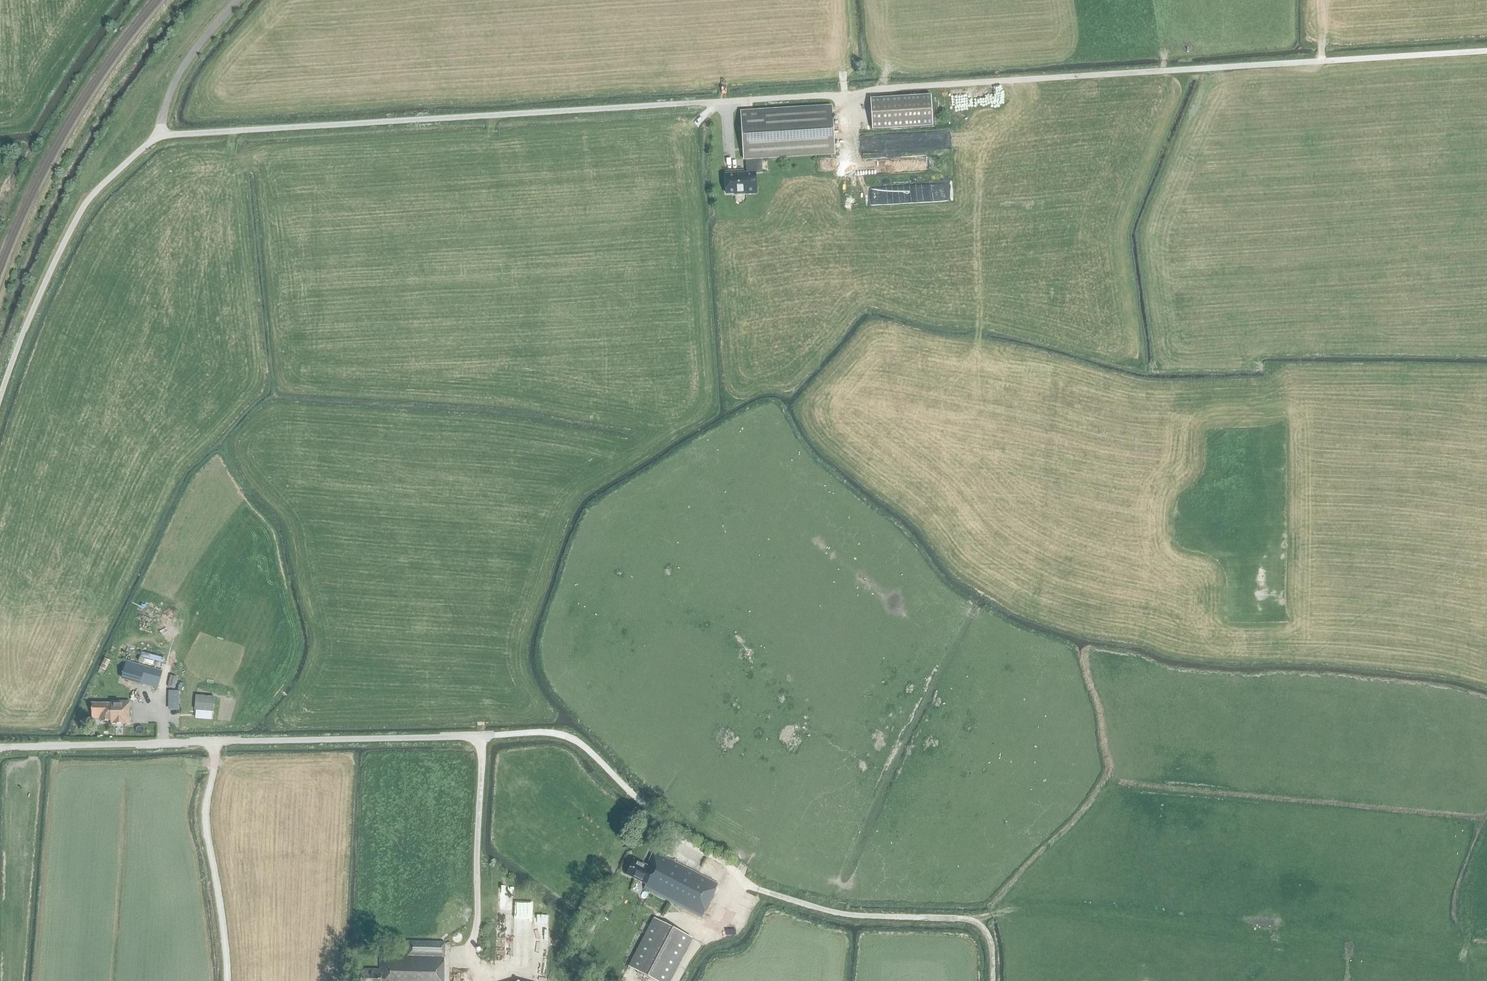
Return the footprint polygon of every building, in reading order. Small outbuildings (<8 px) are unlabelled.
[(932,126),(931,98),(871,101),(872,129),(932,126)] [(757,193),(756,174),(762,173),(762,158),(835,154),(832,109),(832,106),(789,109),(741,112),(744,159),(746,159),(747,172),(724,174),(725,195),(757,193)] [(914,184),(914,200),(955,198),(954,182),(914,184)] [(106,670),(110,661),(105,658),(100,667),(106,670)] [(162,670),(126,661),(121,678),(158,688),(162,670)] [(176,677),(170,675),(168,687),(174,689),(176,677)] [(196,696),(195,710),(213,711),(214,697),(196,696)] [(92,703),(92,719),(101,719),(101,720),(111,720),(111,722),(127,722),(129,722),(129,705),(129,701),(127,701),(111,701),(111,703),(92,703)] [(691,870),(654,851),(647,866),(634,859),(626,874),(645,884),(644,888),(702,918),(718,884),(691,870)] [(628,967),(655,980),(670,980),(693,938),(654,918),(650,925),(644,922),(639,930),(646,934),(628,967)] [(408,941),(408,956),(379,955),(379,969),(361,969),(361,980),(444,980),(444,942),(408,941)]
